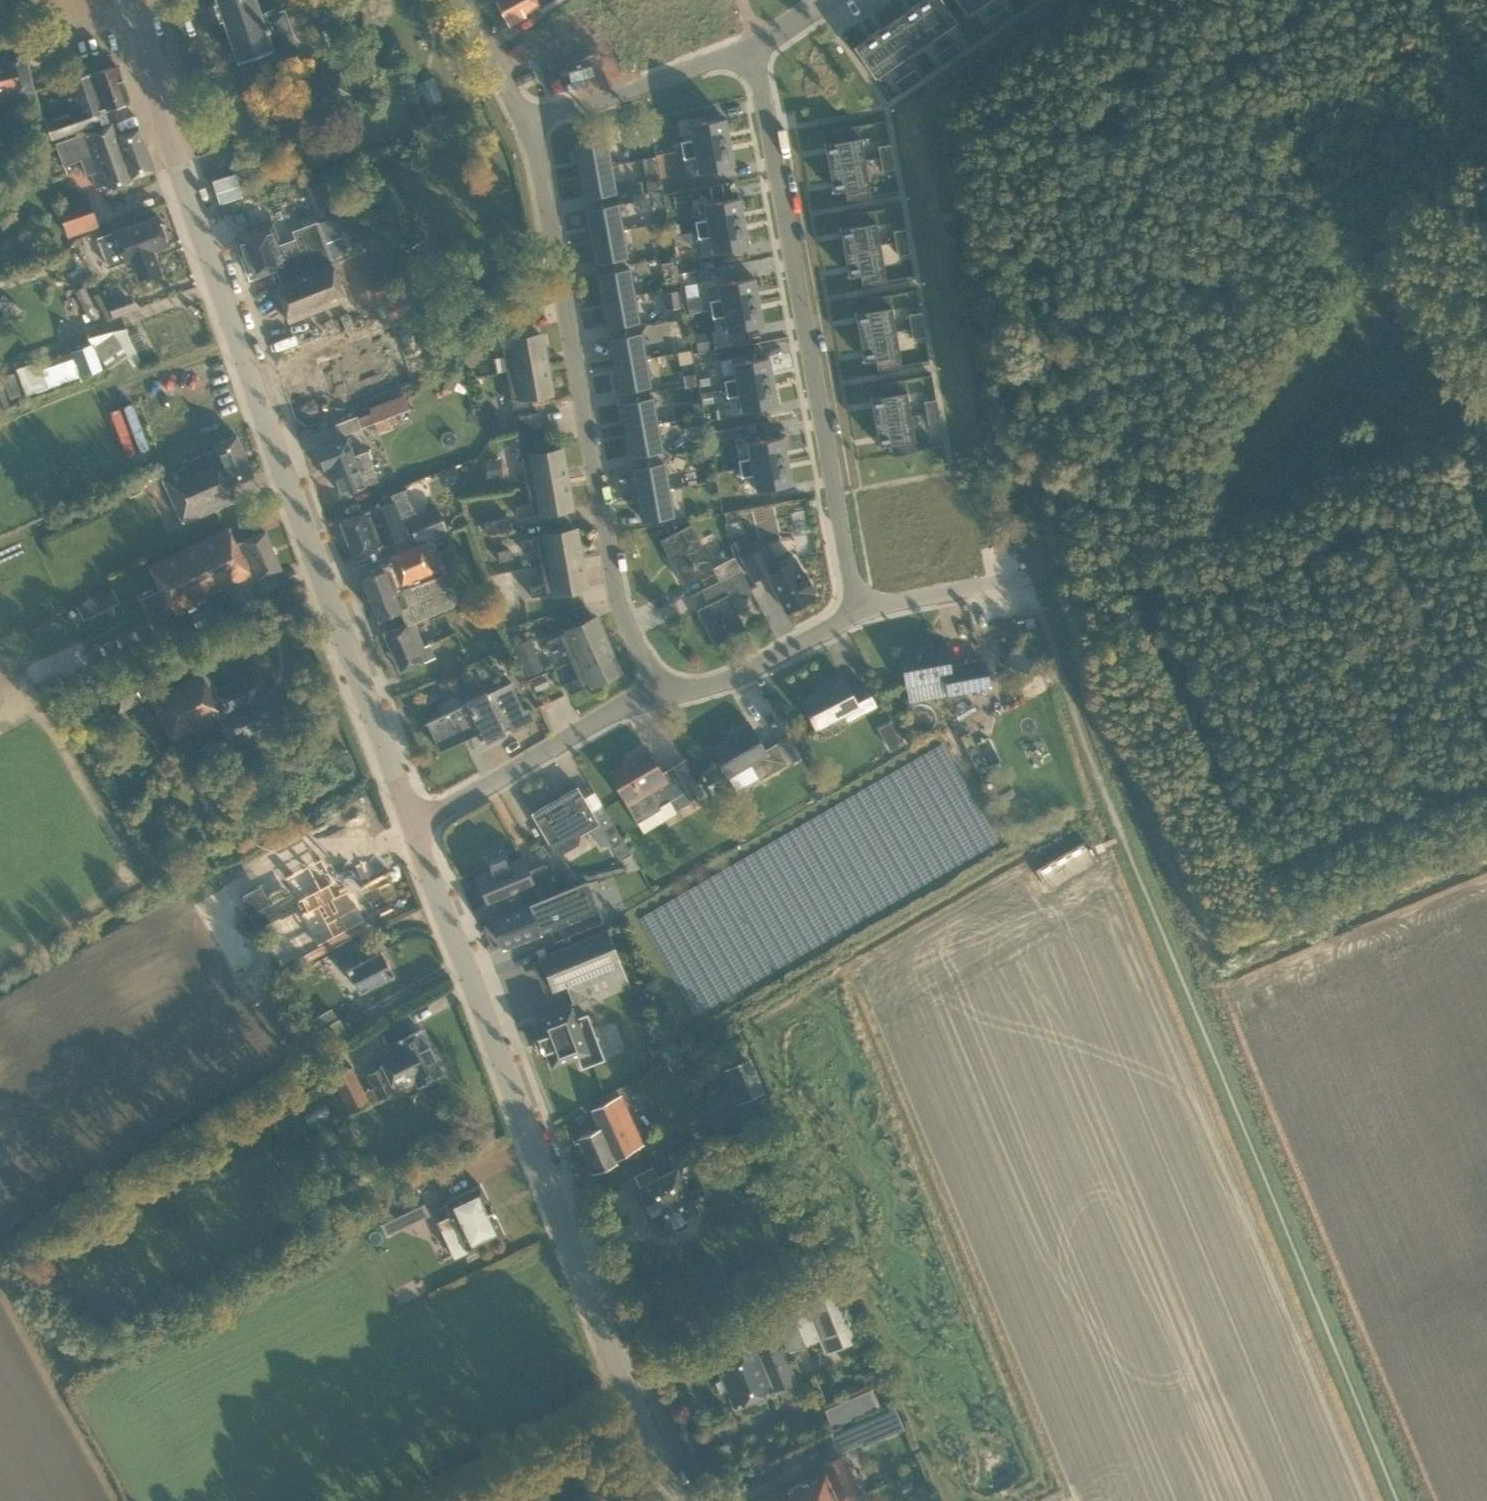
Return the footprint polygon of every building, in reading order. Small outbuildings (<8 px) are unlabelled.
[(216,1),(213,2),(219,18),(222,17),(237,59),(271,47),(275,56),(298,48),(284,8),(262,16),(256,0),(216,0),(216,1)] [(506,21),(547,0),(495,0),(506,21)] [(915,4),(935,34),(955,20),(942,0),(920,0),(915,4)] [(984,0),(958,0),(966,13),(984,0)] [(915,48),(935,34),(915,4),(894,18),(915,48)] [(1006,5),(996,12),(1003,22),(1013,15),(1012,15),(1006,5)] [(996,12),(986,19),(993,28),(993,29),(1003,22),(996,12)] [(895,62),(915,48),(894,18),(874,31),(895,62)] [(875,75),(895,62),(874,31),(854,45),(875,75)] [(954,40),(944,47),(951,57),(961,51),(961,50),(954,40)] [(944,47),(934,54),(941,64),(951,57),(944,47)] [(33,89),(23,49),(2,55),(2,57),(0,57),(0,97),(33,89)] [(77,108),(44,119),(51,138),(108,119),(104,109),(131,100),(118,63),(67,80),(77,108)] [(914,68),(904,75),(911,85),(921,78),(914,68)] [(426,104),(442,97),(433,75),(417,82),(426,104)] [(904,75),(894,81),(901,92),(911,85),(904,75)] [(693,137),(681,139),(683,148),(732,139),(728,116),(691,123),(693,137)] [(75,134),(55,142),(63,164),(81,157),(86,173),(91,172),(96,186),(105,182),(108,188),(131,180),(131,177),(154,169),(139,125),(115,133),(111,122),(85,131),(84,127),(74,131),(75,134)] [(836,140),(824,142),(828,166),(864,160),(858,124),(833,128),(836,140)] [(41,138),(40,138),(38,131),(27,134),(32,151),(44,148),(41,138)] [(575,144),(579,170),(611,164),(606,139),(575,144)] [(732,139),(683,148),(684,157),(696,155),(699,170),(737,163),(732,139)] [(890,143),(878,145),(880,157),(893,155),(890,143)] [(643,157),(649,189),(659,187),(653,155),(643,157)] [(893,155),(880,157),(882,169),(894,167),(895,167),(893,155)] [(864,160),(828,166),(833,191),(844,188),(846,200),(871,196),(864,160)] [(615,189),(611,164),(579,170),(584,195),(615,189)] [(331,190),(327,180),(310,185),(315,196),(331,190)] [(724,196),(722,184),(710,186),(712,197),(724,196)] [(99,224),(88,193),(57,204),(68,235),(99,224)] [(708,217),(696,220),(697,227),(746,218),(742,195),(705,202),(708,217)] [(586,209),(591,234),(622,229),(618,203),(586,209)] [(852,225),(839,227),(844,251),(880,244),(874,209),(850,213),(852,225)] [(170,245),(159,214),(113,231),(123,260),(123,262),(131,259),(138,279),(161,271),(154,251),(170,245)] [(746,218),(697,227),(699,237),(711,235),(713,249),(751,243),(746,218)] [(272,282),(288,321),(346,298),(316,221),(293,230),(295,237),(280,243),(273,223),(235,237),(251,277),(276,267),(280,279),(272,282)] [(905,227),(893,229),(895,241),(908,239),(905,227)] [(627,254),(622,229),(591,234),(595,260),(627,254)] [(113,231),(96,236),(106,265),(123,260),(113,231)] [(908,239),(895,241),(898,254),(909,252),(910,252),(908,239)] [(880,244),(844,251),(848,275),(860,273),(862,285),(887,280),(880,244)] [(598,273),(603,299),(634,293),(629,268),(598,273)] [(722,297),(710,299),(711,306),(760,298),(756,275),(719,281),(722,297)] [(389,279),(373,286),(377,296),(399,287),(395,277),(389,279)] [(76,284),(69,289),(77,304),(82,301),(80,297),(82,296),(76,284)] [(679,307),(678,290),(667,291),(668,308),(679,307)] [(113,316),(135,305),(129,291),(107,301),(113,316)] [(638,318),(634,293),(603,299),(607,324),(638,318)] [(866,310),(855,312),(859,336),(895,329),(889,293),(864,298),(866,310)] [(82,296),(80,297),(82,301),(90,319),(98,315),(87,294),(82,296)] [(702,308),(699,295),(687,297),(689,310),(702,308)] [(416,309),(411,297),(387,308),(392,320),(416,309)] [(760,298),(711,306),(713,316),(725,314),(728,328),(764,322),(760,298)] [(348,329),(378,320),(373,302),(343,311),(348,329)] [(920,311),(908,313),(911,326),(923,324),(921,311),(920,311)] [(923,324),(911,326),(913,337),(925,335),(923,324)] [(391,327),(310,359),(330,411),(411,379),(391,327)] [(506,369),(546,362),(542,334),(517,338),(515,328),(499,331),(506,369)] [(895,329),(859,336),(863,360),(875,358),(877,370),(902,365),(895,329)] [(710,330),(695,333),(697,350),(713,348),(710,330)] [(114,332),(93,344),(104,360),(108,365),(110,368),(129,356),(123,347),(114,332)] [(609,338),(614,363),(645,357),(641,332),(609,338)] [(82,346),(38,359),(23,365),(23,366),(33,390),(33,392),(66,379),(91,370),(82,346)] [(736,376),(724,379),(725,386),(775,377),(770,354),(733,361),(736,376)] [(155,420),(223,401),(220,392),(232,389),(223,356),(144,379),(155,420)] [(650,383),(645,357),(614,363),(619,388),(650,383)] [(546,362),(506,369),(513,408),(529,405),(527,395),(551,390),(546,362)] [(23,366),(18,369),(27,392),(33,390),(23,366)] [(14,371),(5,374),(14,397),(22,393),(14,371)] [(695,382),(694,372),(683,374),(685,384),(695,382)] [(708,376),(699,378),(700,386),(710,383),(708,376)] [(775,377),(725,386),(727,395),(739,393),(742,408),(779,402),(775,377)] [(881,394),(870,397),(874,421),(910,414),(904,378),(879,383),(881,394)] [(712,391),(702,393),(703,403),(714,402),(712,391)] [(339,435),(409,408),(404,393),(369,407),(371,411),(357,417),(356,415),(334,423),(339,435)] [(621,403),(626,428),(657,422),(652,397),(621,403)] [(936,398),(924,400),(926,411),(938,409),(936,398)] [(701,402),(693,403),(695,415),(703,414),(701,402)] [(938,409),(926,411),(928,424),(940,422),(941,422),(938,409)] [(516,427),(541,422),(538,410),(514,414),(516,427)] [(910,414),(874,421),(878,445),(890,443),(892,454),(917,450),(910,414)] [(702,417),(683,420),(685,433),(705,429),(702,417)] [(541,422),(516,427),(518,439),(543,434),(541,422)] [(657,423),(657,422),(626,428),(630,453),(662,448),(657,423)] [(757,431),(756,423),(746,425),(747,432),(757,431)] [(355,451),(348,433),(317,445),(318,448),(316,452),(319,461),(323,462),(324,464),(332,461),(343,491),(379,478),(372,459),(373,458),(369,446),(355,451)] [(178,510),(182,522),(236,498),(230,484),(253,474),(236,434),(213,444),(214,447),(186,459),(189,465),(163,476),(178,510)] [(751,455),(738,458),(740,466),(789,457),(785,434),(748,440),(751,455)] [(526,484),(567,477),(562,449),(537,453),(536,443),(519,446),(526,484)] [(711,457),(710,449),(699,450),(700,458),(711,457)] [(486,460),(489,477),(504,474),(501,457),(486,460)] [(789,457),(740,466),(742,475),(753,473),(756,487),(793,480),(789,457)] [(633,468),(637,493),(668,487),(664,462),(633,468)] [(567,477),(526,484),(529,501),(515,504),(517,515),(572,505),(567,477)] [(138,481),(125,487),(130,496),(143,490),(138,481)] [(673,513),(668,487),(637,493),(642,518),(673,513)] [(394,500),(340,521),(354,556),(379,547),(378,545),(407,533),(394,500)] [(407,518),(417,542),(448,530),(438,505),(407,518)] [(485,520),(487,533),(511,528),(509,516),(485,520)] [(660,539),(683,583),(713,567),(690,524),(660,539)] [(153,619),(165,614),(250,575),(252,581),(281,567),(265,530),(236,542),(228,526),(148,565),(159,589),(142,596),(153,619)] [(540,564),(581,557),(576,529),(521,538),(523,550),(538,547),(540,564)] [(732,541),(737,550),(748,543),(743,535),(732,541)] [(446,587),(445,587),(439,572),(445,570),(432,538),(389,555),(393,564),(362,577),(379,618),(405,607),(411,620),(453,603),(446,587)] [(764,545),(742,557),(754,580),(766,574),(785,610),(815,594),(813,591),(815,590),(805,570),(803,571),(796,558),(776,568),(764,545)] [(512,557),(511,548),(497,550),(499,560),(512,557)] [(719,578),(739,567),(733,556),(713,566),(719,578)] [(581,557),(540,564),(543,581),(529,583),(531,595),(586,585),(581,557)] [(739,567),(719,578),(720,579),(701,589),(708,602),(696,608),(714,643),(745,627),(727,593),(738,588),(742,596),(752,591),(739,567)] [(516,569),(497,571),(500,598),(519,596),(516,569)] [(84,619),(120,601),(112,585),(76,603),(84,619)] [(198,629),(216,621),(209,606),(192,614),(198,629)] [(99,666),(173,632),(165,615),(91,649),(99,666)] [(570,660),(607,643),(596,617),(545,640),(550,650),(563,644),(570,660)] [(423,644),(413,621),(406,624),(405,622),(383,632),(400,670),(434,655),(429,642),(423,644)] [(949,665),(944,640),(931,642),(931,644),(899,650),(906,685),(945,677),(948,693),(988,686),(983,658),(949,665)] [(607,643),(570,660),(577,675),(564,681),(569,692),(619,669),(607,643)] [(1011,646),(1003,663),(1027,674),(1035,657),(1011,646)] [(537,656),(522,663),(527,676),(543,668),(537,656)] [(246,735),(250,743),(271,732),(266,723),(281,716),(256,668),(215,689),(205,669),(150,697),(171,738),(216,715),(230,743),(246,735)] [(865,685),(851,692),(841,674),(822,684),(824,687),(801,699),(816,728),(844,713),(848,720),(876,705),(865,685)] [(532,680),(536,690),(547,686),(542,676),(532,680)] [(466,701),(426,721),(440,749),(479,730),(483,738),(511,725),(512,727),(533,717),(528,706),(524,708),(510,680),(486,692),(466,701)] [(899,698),(902,710),(911,708),(909,696),(899,698)] [(733,731),(734,733),(711,747),(727,775),(750,762),(759,778),(786,762),(775,742),(765,748),(749,721),(733,731)] [(960,735),(981,777),(990,773),(968,731),(960,735)] [(902,744),(896,732),(884,738),(890,750),(902,744)] [(662,772),(648,748),(608,771),(637,821),(660,807),(658,805),(670,798),(675,808),(692,798),(672,766),(662,772)] [(802,756),(797,749),(789,754),(793,762),(802,756)] [(1008,781),(998,786),(1003,799),(1014,794),(1008,781)] [(596,817),(577,785),(531,812),(556,854),(578,841),(581,832),(598,822),(612,845),(611,846),(619,858),(620,857),(630,851),(606,811),(596,817)] [(541,846),(535,850),(540,858),(547,854),(541,846)] [(316,943),(365,918),(358,904),(362,901),(355,887),(351,889),(349,886),(338,891),(333,881),(335,880),(322,854),(285,874),(298,900),(302,897),(307,907),(299,911),(316,943)] [(491,871),(476,877),(489,910),(534,892),(536,897),(555,890),(549,874),(531,881),(523,859),(508,864),(506,860),(489,866),(491,871)] [(548,927),(553,939),(602,920),(586,879),(494,915),(506,944),(548,927)] [(272,901),(249,912),(257,926),(279,915),(272,901)] [(629,984),(607,928),(538,955),(552,989),(565,984),(572,1000),(592,991),(595,998),(629,984)] [(333,950),(342,969),(347,967),(359,990),(392,973),(380,949),(365,957),(356,938),(333,950)] [(574,1005),(537,1020),(543,1036),(540,1037),(546,1050),(548,1049),(554,1065),(580,1054),(585,1065),(607,1056),(589,1012),(578,1016),(574,1005)] [(321,1036),(327,1045),(347,1033),(333,1007),(306,1023),(315,1039),(321,1036)] [(415,1080),(417,1084),(441,1072),(419,1027),(395,1039),(397,1044),(376,1054),(382,1065),(366,1073),(378,1098),(395,1089),(396,1090),(415,1080)] [(664,1037),(648,1045),(654,1056),(669,1048),(664,1037)] [(671,1070),(685,1064),(680,1053),(666,1060),(671,1070)] [(723,1068),(738,1103),(765,1091),(751,1057),(723,1068)] [(331,1074),(349,1111),(370,1102),(351,1064),(331,1074)] [(577,1136),(593,1171),(616,1162),(615,1159),(642,1143),(621,1093),(590,1107),(599,1126),(577,1136)] [(670,1223),(675,1233),(692,1225),(686,1215),(697,1210),(691,1197),(704,1191),(695,1172),(711,1165),(699,1138),(669,1153),(676,1167),(638,1185),(659,1229),(670,1223)] [(437,1220),(453,1256),(502,1233),(479,1184),(445,1200),(451,1213),(437,1220)] [(427,1210),(417,1188),(374,1208),(384,1230),(427,1210)] [(788,1348),(852,1322),(838,1288),(774,1314),(788,1348)] [(714,1358),(734,1405),(796,1380),(781,1345),(758,1355),(753,1342),(714,1358)] [(894,1407),(832,1434),(837,1447),(854,1440),(855,1442),(860,1440),(859,1438),(866,1435),(867,1439),(879,1434),(878,1430),(900,1420),(894,1407)] [(840,1453),(820,1462),(823,1470),(771,1492),(775,1500),(845,1500),(858,1495),(840,1453)]
